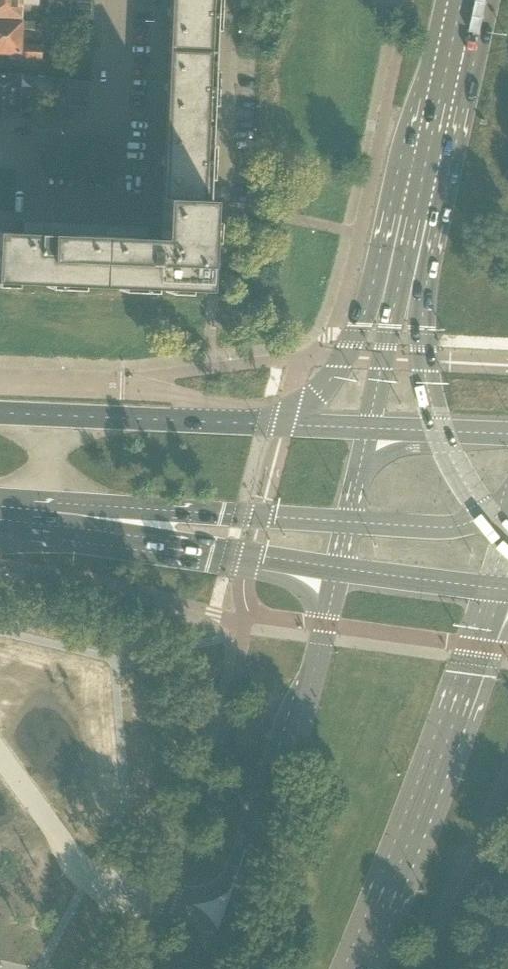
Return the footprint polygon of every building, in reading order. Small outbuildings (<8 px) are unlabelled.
[(20,16),(20,1),(20,0),(0,0),(0,16),(20,16)] [(47,18),(63,18),(67,19),(68,0),(48,0),(47,18)] [(67,19),(92,20),(93,0),(68,0),(67,19)] [(168,50),(172,50),(209,51),(215,52),(218,0),(170,0),(168,50)] [(42,18),(42,30),(63,31),(63,18),(47,18),(42,18)] [(18,53),(17,59),(41,60),(41,45),(20,44),(20,21),(0,20),(0,52),(18,53)] [(168,50),(165,124),(169,124),(205,126),(212,126),(215,52),(209,51),(172,50),(168,50)] [(19,97),(19,98),(31,98),(38,99),(39,88),(39,87),(19,87),(20,76),(0,75),(0,96),(19,97)] [(59,92),(59,106),(71,106),(89,107),(90,81),(76,81),(76,80),(60,78),(59,92)] [(18,118),(18,111),(23,111),(31,104),(31,98),(19,98),(19,97),(0,96),(0,118),(18,118)] [(59,106),(53,106),(50,106),(50,120),(70,121),(71,106),(59,106)] [(169,124),(165,124),(163,195),(162,201),(202,202),(209,203),(209,194),(212,126),(205,126),(169,124)] [(101,236),(99,286),(206,290),(208,240),(209,218),(209,203),(202,202),(162,201),(162,217),(161,234),(161,238),(146,238),(101,236)] [(99,286),(101,236),(0,232),(0,282),(99,286)]
